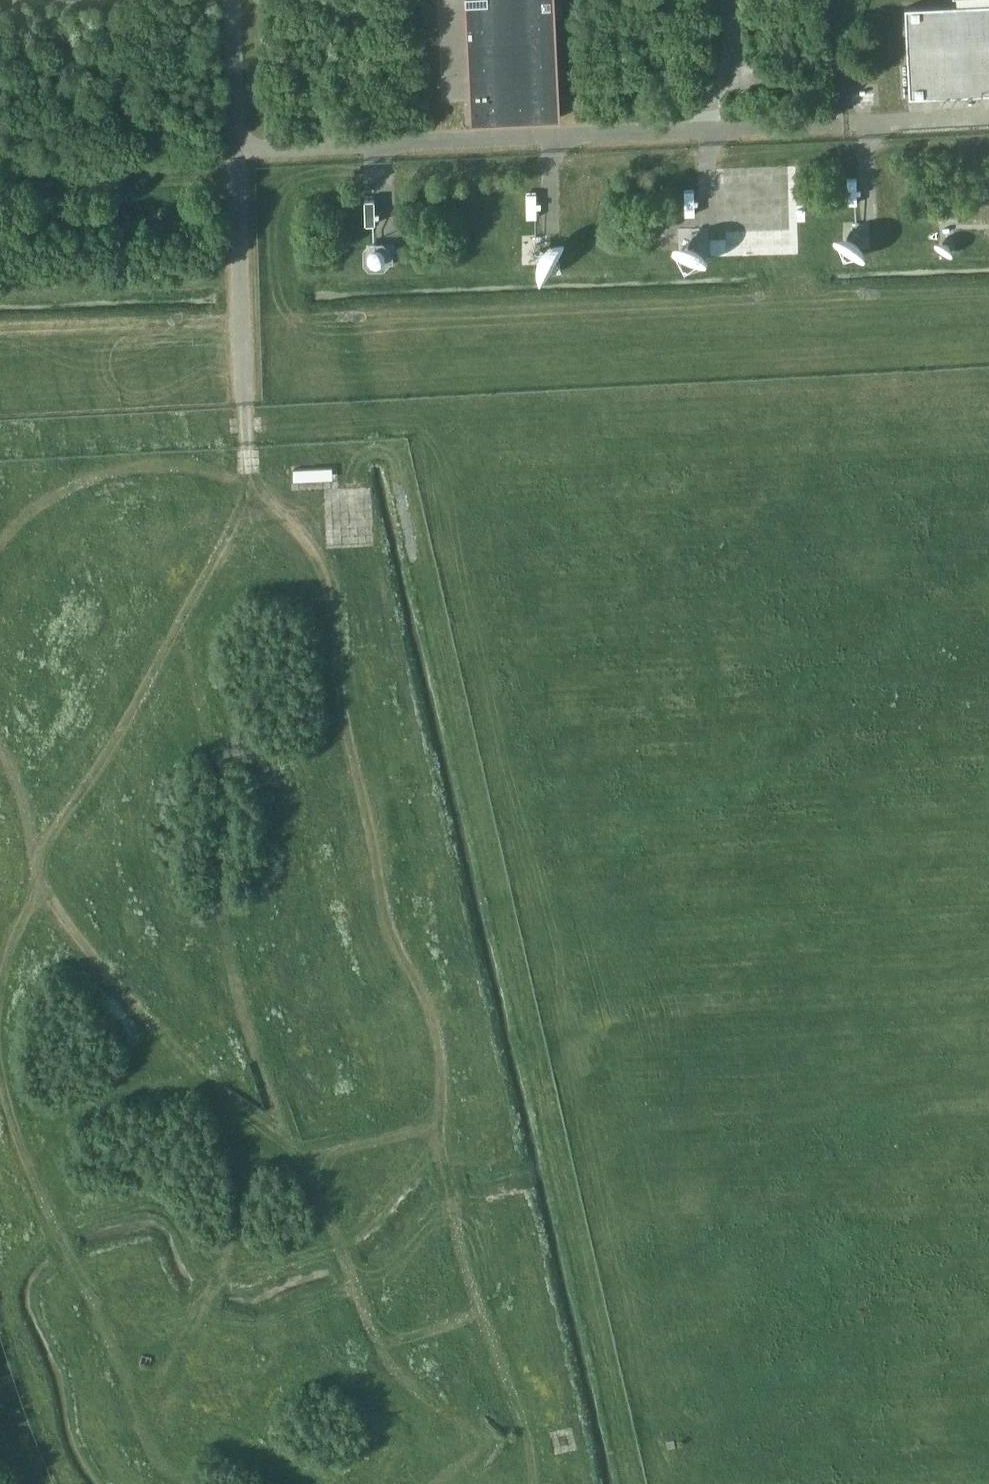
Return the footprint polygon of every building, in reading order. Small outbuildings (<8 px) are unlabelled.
[(554,0),(466,0),(471,120),(559,116),(554,0)] [(909,94),(988,92),(988,0),(952,0),(952,3),(906,4),(909,94)] [(857,202),(857,178),(847,178),(847,202),(857,202)] [(537,193),(527,193),(528,217),(537,217),(537,216),(537,193)] [(365,223),(375,223),(374,198),(364,198),(365,223)]
